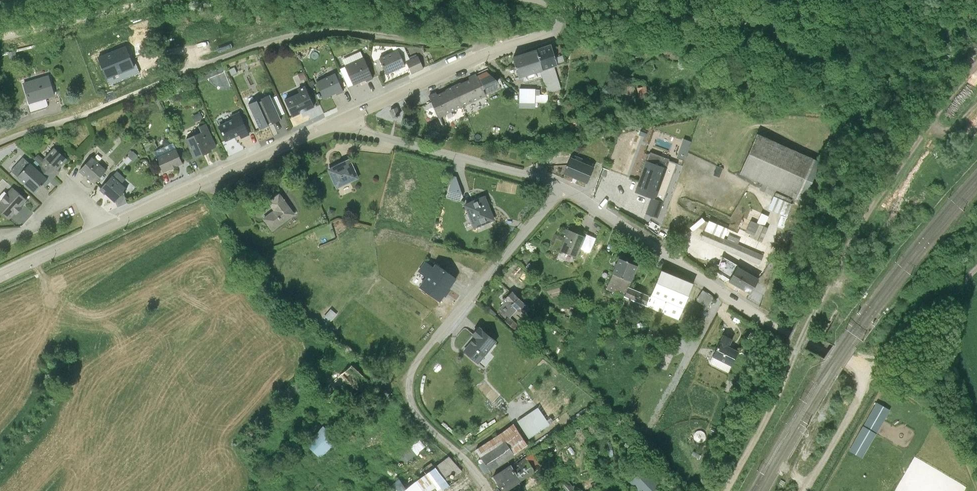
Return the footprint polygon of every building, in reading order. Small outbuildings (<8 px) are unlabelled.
[(131,75),(122,51),(93,62),(102,86),(131,75)] [(553,53),(539,58),(546,78),(556,75),(560,74),(554,55),(553,53)] [(561,53),(554,55),(560,74),(567,71),(561,53)] [(406,74),(397,57),(377,67),(386,83),(406,74)] [(539,58),(515,66),(521,86),(543,79),(546,78),(539,58)] [(419,64),(407,69),(412,82),(424,77),(419,64)] [(373,86),(363,65),(344,74),(353,95),(373,86)] [(546,78),(543,79),(549,102),(563,98),(556,75),(546,78)] [(45,81),(19,88),(25,111),(51,103),(45,81)] [(334,82),(315,91),(323,108),(335,102),(336,104),(343,100),(334,82)] [(478,82),(453,93),(464,117),(489,106),(478,82)] [(453,93),(430,103),(440,127),(464,117),(453,93)] [(298,101),(283,108),(291,126),(313,116),(304,95),(296,98),(298,101)] [(649,95),(641,97),(643,108),(652,106),(649,95)] [(539,98),(522,98),(521,112),(550,112),(550,104),(539,104),(539,98)] [(246,113),(258,139),(279,129),(268,103),(246,113)] [(399,125),(396,117),(389,120),(392,128),(399,125)] [(230,127),(215,134),(223,151),(238,145),(239,148),(247,144),(237,120),(228,124),(230,127)] [(182,148),(191,169),(215,158),(203,133),(196,136),(198,141),(182,148)] [(828,171),(765,143),(746,183),(809,212),(828,171)] [(684,166),(692,169),(698,150),(690,147),(684,166)] [(151,162),(160,182),(179,173),(170,153),(151,162)] [(53,179),(64,167),(50,155),(39,167),(53,179)] [(75,179),(91,193),(103,178),(88,165),(75,179)] [(39,167),(31,176),(43,187),(38,193),(41,196),(55,181),(53,179),(39,167)] [(597,177),(574,167),(566,184),(590,194),(597,177)] [(349,168),(327,179),(336,199),(358,188),(349,168)] [(653,168),(640,200),(662,208),(674,176),(653,168)] [(38,193),(43,187),(31,176),(25,170),(13,184),(31,201),(38,193)] [(96,198),(111,212),(124,197),(109,184),(96,198)] [(22,209),(7,195),(0,202),(0,223),(5,228),(22,209)] [(294,224),(277,202),(265,212),(271,220),(261,228),(271,241),(294,224)] [(496,231),(485,205),(465,215),(475,239),(496,231)] [(665,227),(670,210),(657,206),(652,223),(665,227)] [(780,208),(777,220),(793,225),(797,213),(780,208)] [(754,261),(759,253),(714,231),(705,250),(764,276),(768,266),(754,261)] [(757,231),(753,242),(759,243),(757,248),(765,251),(770,235),(757,231)] [(588,246),(570,239),(561,262),(579,269),(588,246)] [(726,275),(728,268),(713,264),(711,271),(726,275)] [(634,291),(640,276),(621,269),(615,283),(634,291)] [(457,289),(437,274),(420,297),(440,312),(457,289)] [(755,304),(763,289),(742,277),(733,293),(755,304)] [(682,331),(697,295),(665,281),(654,308),(632,298),(628,308),(682,331)] [(634,291),(615,283),(609,298),(627,306),(634,291)] [(719,309),(707,301),(700,310),(712,319),(719,309)] [(525,327),(532,319),(515,303),(500,319),(511,329),(518,321),(525,327)] [(499,350),(482,336),(461,361),(478,375),(499,350)] [(717,368),(735,376),(743,362),(733,357),(736,350),(728,346),(717,368)] [(374,396),(352,375),(317,404),(327,416),(345,402),(359,414),(374,396)] [(302,398),(296,391),(283,403),(288,409),(302,398)] [(883,412),(854,461),(868,469),(897,420),(883,412)] [(539,418),(519,432),(530,448),(550,434),(539,418)] [(528,456),(514,435),(476,460),(490,481),(528,456)] [(322,437),(304,455),(318,469),(336,450),(322,437)] [(409,472),(428,455),(420,446),(401,463),(409,472)] [(494,487),(497,490),(523,490),(540,480),(530,464),(494,487)] [(558,476),(551,467),(541,475),(548,484),(558,476)] [(435,478),(417,490),(445,490),(435,478)] [(649,479),(635,490),(660,490),(649,479)]
